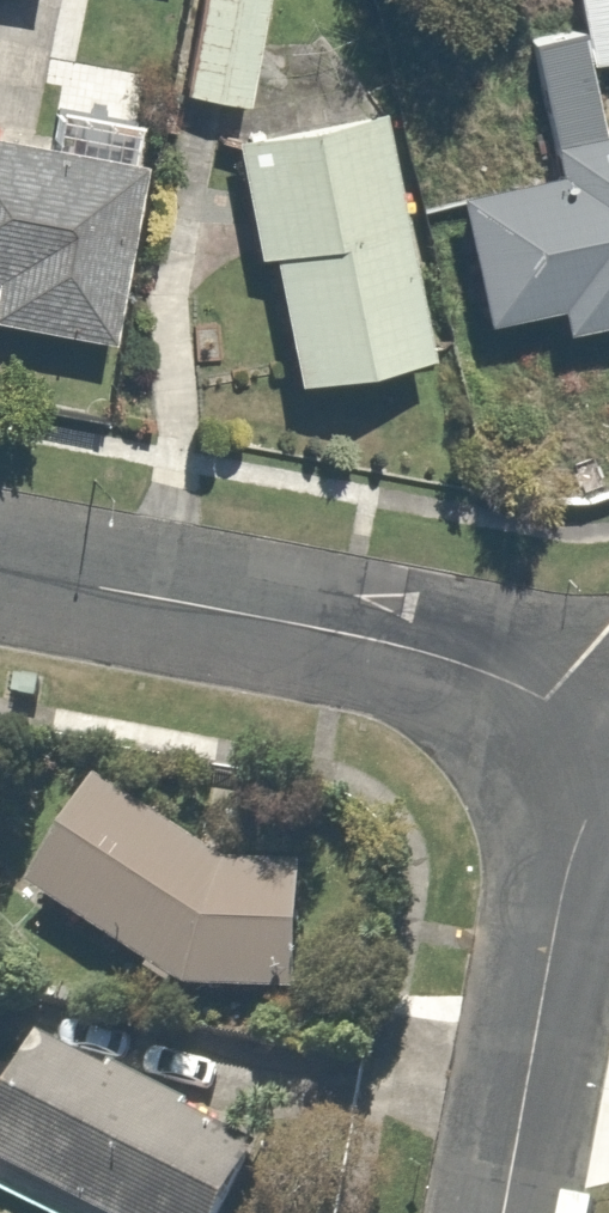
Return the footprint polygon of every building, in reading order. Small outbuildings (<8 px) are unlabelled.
[(177,86),(245,97),(261,0),(192,0),(177,86)] [(579,24),(587,61),(608,56),(608,0),(574,0),(579,24)] [(602,131),(587,61),(579,24),(519,36),(546,163),(447,183),(475,313),(545,298),(550,321),(608,309),(608,130),(602,131)] [(258,242),(285,372),(428,343),(376,94),(221,126),(246,245),(258,242)] [(0,130),(0,313),(108,331),(126,222),(98,218),(109,147),(0,130)] [(293,870),(222,862),(94,775),(20,883),(170,986),(290,992),(293,870)] [(32,1034),(0,1096),(0,1164),(95,1212),(217,1212),(252,1146),(32,1034)]
